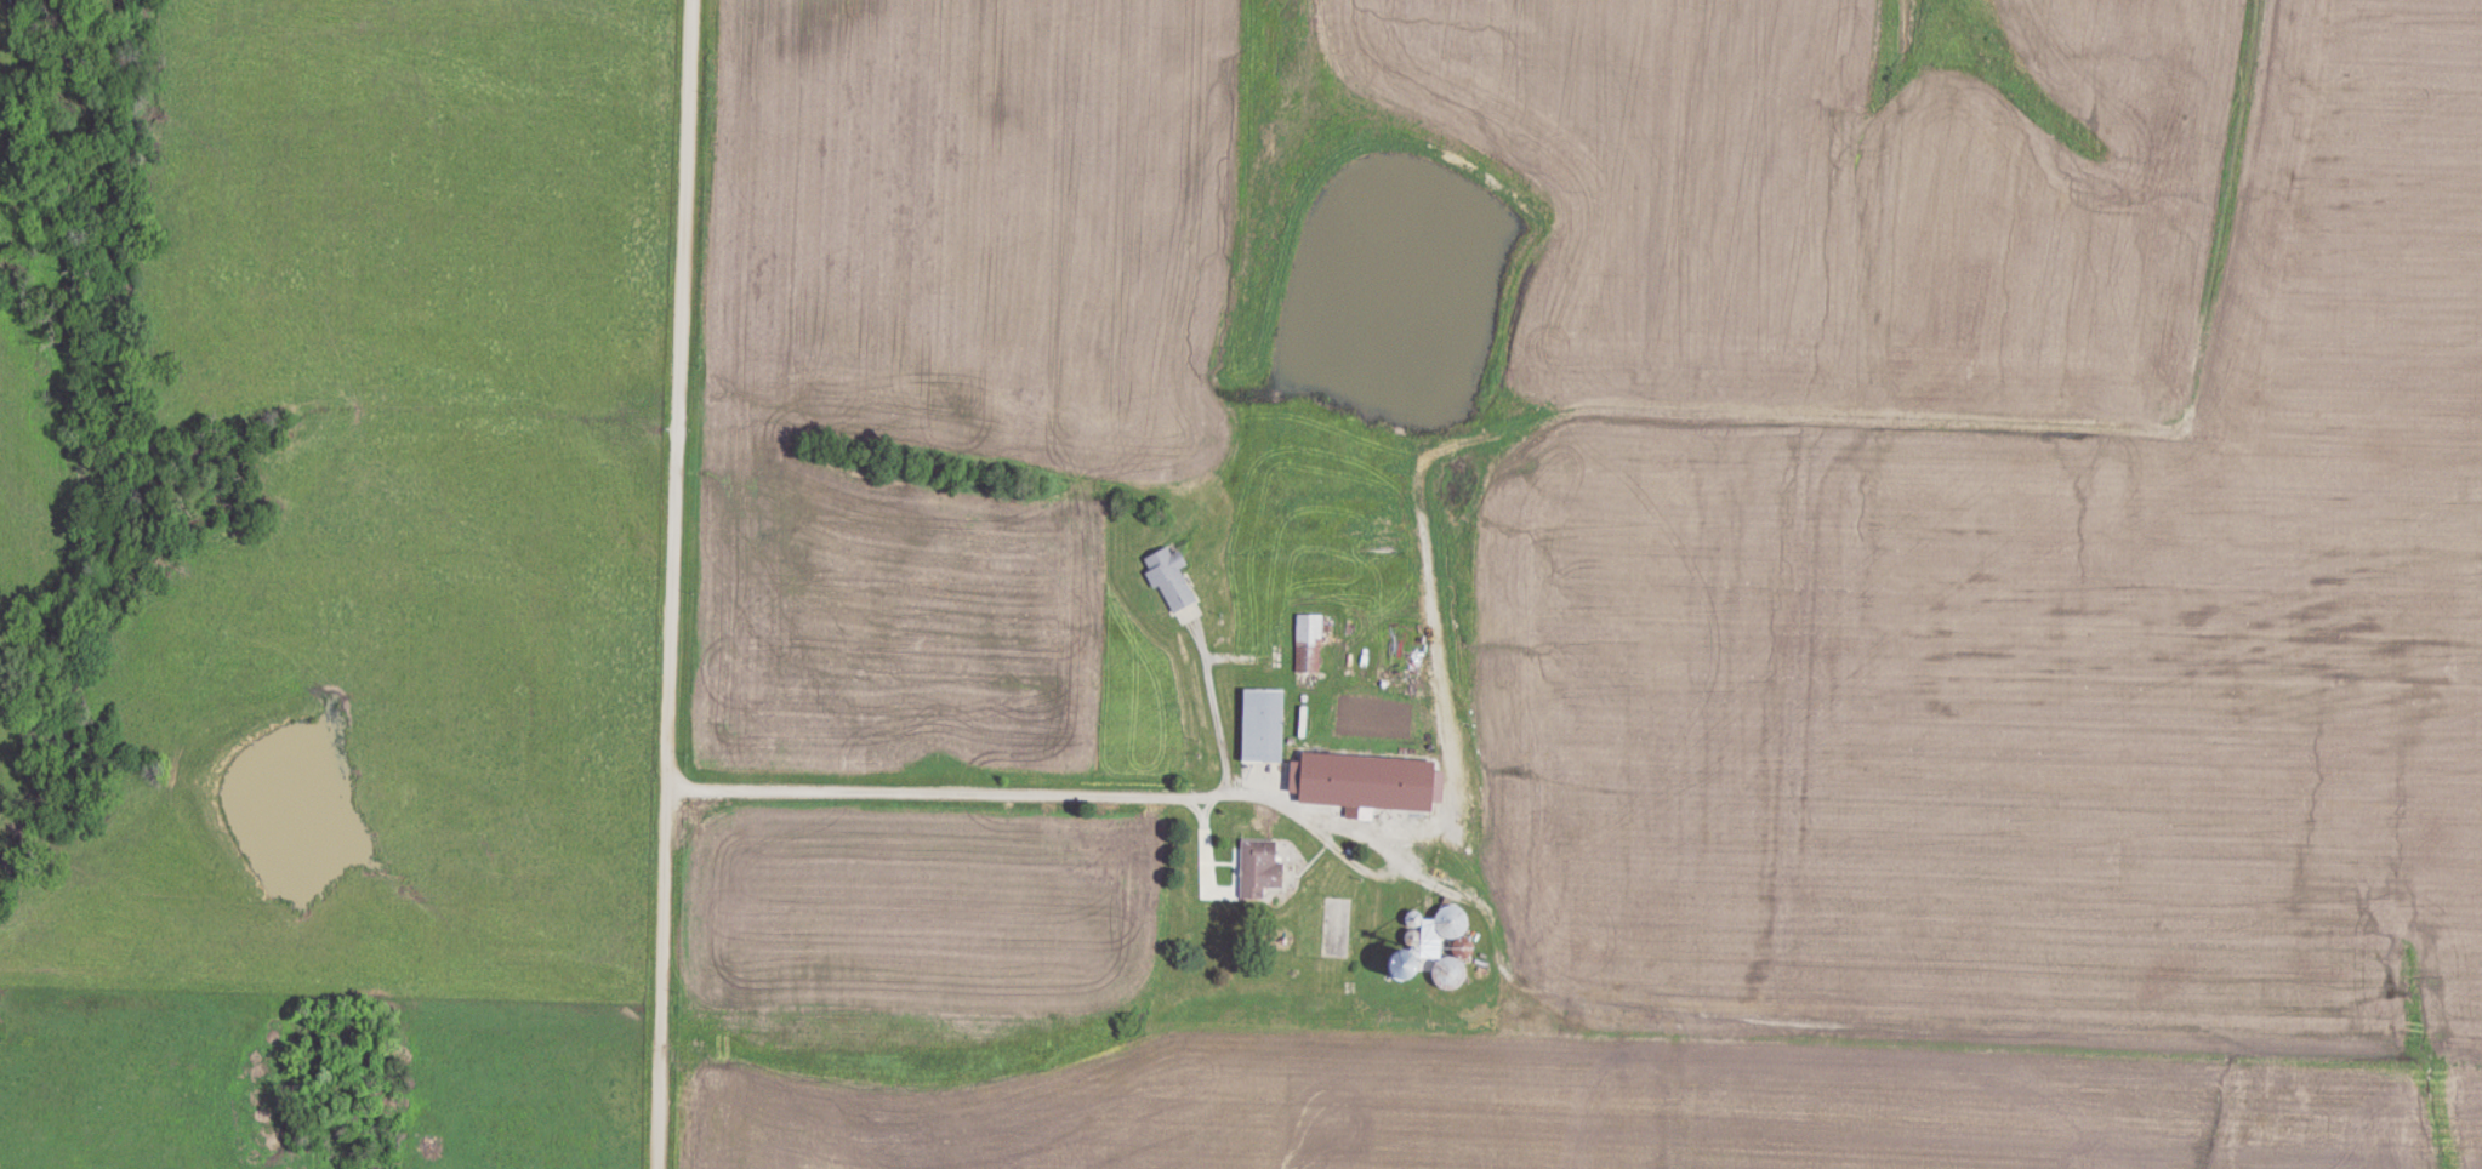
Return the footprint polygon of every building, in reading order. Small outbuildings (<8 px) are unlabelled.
[(1180,569),(1187,565),(1176,543),(1141,559),(1154,588),(1158,586),(1171,613),(1195,601),(1180,569)] [(1321,613),(1296,613),(1296,672),(1321,672),(1321,613)] [(1242,689),(1241,761),(1283,761),(1283,689),(1242,689)] [(1409,768),(1349,765),(1348,780),(1316,779),(1315,805),(1407,810),(1409,768)] [(1280,887),(1281,840),(1240,839),(1239,899),(1263,899),(1263,887),(1280,887)] [(1452,940),(1471,925),(1453,903),(1434,918),(1452,940)]
